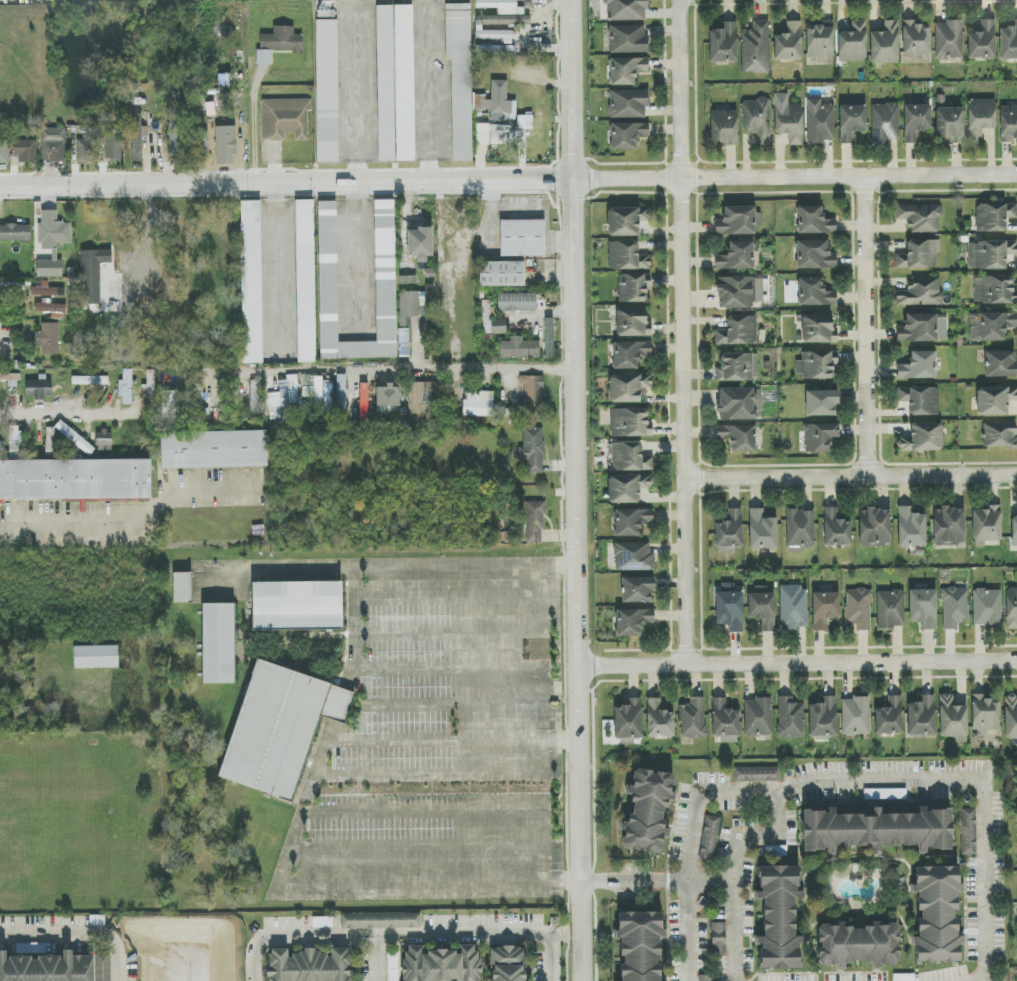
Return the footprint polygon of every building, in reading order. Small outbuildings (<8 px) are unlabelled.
[(515,40),(515,31),(482,31),(482,25),(530,25),(530,16),(523,16),(524,8),(517,8),(517,0),(476,0),(476,9),(497,9),(497,16),(476,16),(475,39),(515,40)] [(647,20),(647,0),(603,0),(603,5),(607,5),(607,21),(647,20)] [(470,4),(445,5),(446,60),(451,59),(452,161),(473,161),(470,4)] [(376,6),(379,162),(415,161),(412,5),(376,6)] [(1012,20),(1012,28),(999,28),(1000,60),(1016,60),(1016,19),(1012,20)] [(339,162),(337,20),(315,20),(317,163),(339,162)] [(968,58),(994,59),(995,20),(980,20),(980,33),(968,33),(968,58)] [(838,62),(866,62),(866,21),(851,21),(851,32),(838,32),(838,62)] [(871,64),(899,63),(898,21),(884,21),(884,32),(870,32),(871,64)] [(709,30),(710,63),(737,62),(736,22),(723,22),(723,30),(709,30)] [(769,73),(769,22),(753,22),(753,32),(742,32),(742,73),(769,73)] [(800,22),(787,22),(787,34),(774,35),(774,60),(801,60),(800,22)] [(935,22),(935,60),(963,59),(962,22),(935,22)] [(806,24),(807,58),(834,57),(833,23),(806,24)] [(931,56),(931,23),(902,23),(903,56),(931,56)] [(646,25),(609,26),(610,53),(646,53),(646,25)] [(259,65),(272,65),(272,52),(302,52),(303,34),(294,34),(294,27),(273,26),(273,34),(259,34),(259,65)] [(476,55),(515,55),(515,46),(476,46),(476,55)] [(648,59),(610,58),(610,86),(636,86),(636,72),(648,73),(648,59)] [(507,101),(508,81),(490,80),(489,96),(472,95),(472,110),(490,111),(490,120),(516,121),(516,101),(507,101)] [(647,118),(647,90),(609,91),(610,118),(647,118)] [(788,146),(803,145),(802,105),(788,105),(788,93),(774,94),(775,135),(788,134),(788,146)] [(962,108),(945,108),(945,96),(936,96),(936,139),(963,139),(962,108)] [(261,100),(262,141),(284,141),(284,134),(295,134),(295,141),(308,141),(307,111),(312,110),(311,99),(261,100)] [(808,143),(835,143),(834,104),(822,105),(821,99),(807,100),(808,143)] [(995,129),(996,100),(968,99),(968,142),(982,142),(982,129),(995,129)] [(756,132),(756,146),(770,146),(770,100),(742,100),(743,132),(756,132)] [(871,105),(872,142),(899,142),(899,104),(871,105)] [(839,106),(840,145),(854,144),(854,131),(867,131),(866,105),(839,106)] [(932,130),(931,105),(903,106),(905,144),(918,144),(918,131),(932,130)] [(1000,143),(1014,143),(1014,138),(1016,138),(1016,107),(1001,107),(1000,143)] [(737,111),(710,111),(710,144),(738,143),(737,111)] [(142,162),(142,137),(148,137),(148,127),(142,127),(142,114),(131,114),(132,162),(142,162)] [(532,129),(532,116),(517,116),(517,129),(532,129)] [(168,156),(183,156),(184,124),(169,123),(168,156)] [(637,150),(636,138),(649,137),(649,123),(610,124),(611,151),(637,150)] [(477,145),(489,145),(489,124),(476,124),(477,145)] [(66,162),(65,128),(41,129),(42,162),(66,162)] [(105,160),(123,161),(124,131),(106,130),(105,160)] [(208,130),(192,130),(193,156),(209,156),(208,130)] [(235,164),(234,135),(216,136),(217,165),(235,164)] [(76,163),(95,163),(95,140),(77,139),(76,163)] [(8,141),(0,140),(0,162),(8,162),(8,141)] [(37,140),(15,140),(15,163),(37,163),(37,140)] [(316,362),(314,200),(295,201),(298,363),(316,362)] [(337,201),(318,202),(320,359),(397,358),(394,200),(374,200),(376,342),(339,343),(337,201)] [(240,202),(243,364),(263,363),(261,201),(240,202)] [(1006,232),(1006,219),(1016,219),(1016,215),(1016,204),(976,204),(977,232),(1006,232)] [(909,233),(940,233),(940,205),(895,206),(895,220),(908,220),(909,233)] [(755,235),(755,206),(723,207),(723,220),(715,220),(715,236),(755,235)] [(836,233),(836,219),(822,220),(822,206),(798,207),(798,234),(836,233)] [(638,237),(639,221),(651,221),(651,209),(608,207),(607,236),(638,237)] [(37,277),(63,277),(63,260),(57,260),(57,244),(71,244),(71,222),(58,222),(58,211),(40,211),(40,250),(52,250),(52,261),(37,261),(37,277)] [(545,256),(545,220),(499,221),(500,257),(545,256)] [(0,225),(0,242),(31,242),(30,225),(0,225)] [(433,260),(432,229),(407,229),(407,256),(417,256),(417,260),(433,260)] [(797,241),(797,269),(837,268),(836,254),(828,254),(828,240),(797,241)] [(940,240),(906,241),(907,254),(897,255),(898,269),(936,268),(936,253),(940,253),(940,240)] [(650,269),(650,255),(638,256),(638,241),(608,242),(609,270),(650,269)] [(753,270),(754,242),(729,241),(728,256),(715,255),(715,269),(753,270)] [(1006,256),(1016,256),(1016,248),(1016,242),(968,242),(969,270),(1006,269),(1006,256)] [(112,250),(81,251),(81,281),(84,281),(84,305),(100,304),(100,263),(112,263),(112,250)] [(524,262),(479,262),(480,287),(524,286),(524,262)] [(618,303),(646,302),(646,284),(650,284),(650,274),(618,275),(618,303)] [(718,309),(753,308),(752,302),(763,301),(763,276),(717,277),(718,309)] [(975,304),(1015,304),(1014,276),(974,277),(975,304)] [(940,306),(941,278),(910,277),(909,292),(896,291),(896,305),(940,306)] [(837,305),(836,291),(824,292),(823,278),(798,279),(799,307),(837,305)] [(48,288),(48,284),(32,283),(32,296),(65,296),(65,288),(48,288)] [(419,299),(420,317),(426,317),(426,330),(435,330),(434,286),(425,286),(426,298),(419,299)] [(419,317),(419,292),(400,292),(399,327),(410,327),(410,317),(419,317)] [(536,294),(497,294),(497,312),(537,311),(536,294)] [(506,334),(506,319),(490,320),(490,301),(483,301),(483,334),(506,334)] [(64,305),(35,304),(35,312),(51,312),(51,319),(64,319),(64,305)] [(648,336),(648,309),(616,310),(616,337),(648,336)] [(970,314),(970,341),(1005,341),(1005,328),(1016,328),(1016,313),(970,314)] [(897,342),(947,342),(948,315),(904,314),(904,328),(897,328),(897,342)] [(803,315),(802,343),(835,344),(836,316),(803,315)] [(716,345),(756,344),(756,316),(726,316),(727,331),(715,331),(716,345)] [(545,358),(554,358),(553,319),(544,319),(545,358)] [(59,323),(41,324),(41,332),(35,332),(35,345),(41,345),(42,355),(59,355),(59,323)] [(400,357),(409,357),(409,329),(399,329),(400,357)] [(540,358),(539,341),(522,341),(522,336),(509,337),(509,341),(499,341),(500,359),(540,358)] [(651,342),(613,343),(613,370),(638,369),(638,357),(652,356),(651,342)] [(802,380),(834,380),(833,362),(838,361),(838,351),(802,351),(802,361),(796,361),(796,374),(802,374),(802,380)] [(897,379),(936,378),(935,351),(910,352),(910,365),(897,365),(897,379)] [(1016,377),(1016,352),(986,351),(985,377),(1016,377)] [(757,382),(758,355),(720,354),(720,371),(716,370),(716,381),(757,382)] [(132,405),(132,370),(123,370),(123,380),(120,380),(120,404),(132,405)] [(640,403),(640,387),(652,386),(651,374),(609,375),(609,403),(640,403)] [(346,421),(346,375),(337,375),(336,420),(346,421)] [(322,376),(302,376),(302,399),(323,398),(322,376)] [(544,377),(520,376),(519,385),(524,385),(524,409),(543,409),(544,377)] [(108,377),(72,377),(72,385),(108,385),(108,377)] [(298,403),(297,377),(279,378),(279,393),(268,393),(269,421),(291,420),(290,403),(298,403)] [(25,379),(25,398),(52,398),(52,379),(25,379)] [(259,382),(244,381),(243,395),(250,395),(249,414),(258,415),(259,382)] [(408,383),(409,422),(441,421),(440,382),(408,383)] [(369,383),(360,383),(359,419),(368,420),(369,383)] [(202,418),(204,385),(194,385),(193,418),(202,418)] [(332,385),(324,385),(325,421),(333,420),(332,385)] [(399,385),(376,386),(377,415),(400,414),(399,385)] [(938,415),(938,387),(898,388),(898,402),(909,402),(909,416),(938,415)] [(1008,402),(1016,402),(1016,387),(977,388),(977,416),(1008,415),(1008,402)] [(753,388),(717,389),(718,420),(762,419),(762,394),(754,394),(753,388)] [(186,419),(186,402),(179,402),(180,391),(162,391),(161,418),(186,419)] [(835,416),(835,405),(839,405),(838,391),(806,391),(806,416),(835,416)] [(493,417),(494,392),(463,392),(463,416),(493,417)] [(611,437),(652,437),(652,425),(648,425),(648,409),(610,409),(611,437)] [(54,429),(76,444),(75,445),(87,453),(92,446),(59,422),(54,429)] [(942,451),(942,423),(911,423),(911,437),(899,437),(899,451),(942,451)] [(1016,448),(1016,423),(982,423),(983,449),(1016,448)] [(839,438),(838,424),(804,425),(805,453),(829,452),(829,438),(839,438)] [(10,453),(21,452),(20,426),(9,427),(10,453)] [(755,426),(717,426),(717,441),(730,441),(731,453),(755,453),(755,426)] [(543,428),(523,428),(523,448),(518,448),(518,460),(525,460),(526,474),(544,473),(543,428)] [(112,431),(97,431),(97,450),(112,451),(112,431)] [(161,469),(267,467),(266,431),(160,433),(161,469)] [(653,471),(653,456),(642,456),(642,443),(611,442),(611,470),(653,471)] [(151,460),(0,460),(0,499),(151,499),(151,460)] [(609,504),(642,503),(642,488),(652,488),(652,475),(608,476),(609,504)] [(544,502),(526,502),(526,543),(543,543),(544,502)] [(927,546),(926,514),(912,514),(912,506),(898,507),(898,547),(927,546)] [(985,541),(1001,541),(1000,506),(985,506),(985,511),(973,511),(973,547),(985,547),(985,541)] [(851,521),(837,521),(837,507),(824,508),(825,546),(852,546),(851,521)] [(750,508),(749,548),(777,549),(778,519),(763,518),(763,509),(750,508)] [(965,508),(934,508),(934,545),(965,545),(965,508)] [(743,547),(742,509),(728,509),(728,522),(715,523),(715,548),(743,547)] [(859,510),(860,547),(891,546),(890,509),(859,510)] [(614,511),(615,537),(640,536),(640,524),(653,523),(652,510),(614,511)] [(786,510),(787,554),(803,554),(803,548),(815,548),(814,510),(786,510)] [(654,570),(654,553),(650,553),(650,543),(614,544),(615,571),(654,570)] [(174,603),(192,603),(192,573),(173,573),(174,603)] [(621,602),(652,603),(653,578),(622,577),(621,602)] [(342,630),(341,582),(252,583),(253,631),(342,630)] [(715,625),(729,626),(729,632),(743,633),(744,592),(732,592),(732,584),(722,583),(722,593),(716,593),(715,625)] [(801,591),(801,585),(780,586),(781,630),(808,630),(807,591),(801,591)] [(968,588),(942,588),(943,630),(958,630),(958,623),(968,623),(968,588)] [(1016,630),(1016,588),(1005,588),(1006,630),(1016,630)] [(855,631),(871,631),(872,590),(846,589),(845,624),(855,624),(855,631)] [(936,590),(909,590),(909,624),(924,623),(924,630),(937,630),(936,590)] [(973,625),(984,625),(984,629),(1002,629),(1001,590),(973,590),(973,625)] [(904,591),(877,591),(877,629),(905,629),(904,591)] [(774,593),(748,593),(748,621),(762,620),(762,633),(775,633),(774,593)] [(812,593),(813,632),(827,631),(827,619),(840,619),(840,593),(812,593)] [(234,604),(202,604),(203,684),(235,684),(234,604)] [(616,611),(616,637),(642,637),(642,624),(654,624),(654,610),(616,611)] [(118,646),(73,647),(74,668),(118,668),(118,646)] [(356,691),(254,661),(219,780),(293,801),(319,713),(347,721),(356,691)] [(967,706),(956,707),(956,694),(939,695),(940,738),(956,737),(957,743),(967,743),(967,706)] [(771,695),(755,695),(755,701),(744,701),(745,737),(772,736),(771,695)] [(907,703),(907,735),(934,736),(935,696),(920,695),(919,703),(907,703)] [(1016,707),(1016,695),(1004,695),(1004,739),(1016,739),(1016,707)] [(875,734),(902,734),(902,696),(888,696),(888,708),(875,708),(875,734)] [(972,731),(1000,730),(999,696),(971,697),(972,731)] [(778,739),(804,738),(804,703),(793,704),(792,697),(778,697),(778,739)] [(809,704),(809,737),(837,736),(836,697),(821,697),(821,704),(809,704)] [(614,739),(642,738),(641,698),(626,699),(626,707),(614,707),(614,739)] [(674,737),(674,712),(661,712),(660,698),(647,698),(647,737),(674,737)] [(680,705),(680,739),(706,739),(705,698),(690,698),(690,705),(680,705)] [(712,736),(740,736),(739,710),(726,710),(725,698),(712,698),(712,736)] [(870,736),(869,698),(842,698),(842,736),(870,736)] [(780,782),(780,767),(734,768),(734,783),(780,782)] [(663,854),(666,829),(662,828),(666,800),(671,801),(674,775),(634,769),(632,786),(627,786),(625,794),(633,795),(629,823),(625,822),(621,848),(663,854)] [(906,789),(864,790),(864,800),(906,799),(906,789)] [(951,850),(950,809),(926,810),(918,804),(918,813),(880,815),(880,808),(872,808),(872,814),(835,816),(834,803),(828,810),(802,811),(804,852),(828,851),(828,856),(835,855),(835,847),(872,845),(872,853),(878,853),(883,846),(918,845),(918,855),(926,854),(926,845),(932,851),(951,850)] [(719,817),(705,816),(700,860),(714,862),(719,817)] [(760,969),(799,969),(799,944),(802,944),(802,937),(794,937),(795,899),(799,899),(799,867),(759,866),(759,893),(755,893),(755,899),(763,899),(763,937),(755,937),(755,945),(760,945),(760,969)] [(960,962),(960,936),(957,937),(957,919),(956,919),(956,893),(959,893),(959,867),(914,868),(914,894),(918,894),(918,920),(917,920),(917,937),(911,937),(911,947),(916,947),(916,963),(960,962)] [(659,938),(662,938),(662,912),(617,913),(617,939),(620,939),(621,980),(660,980),(659,938)] [(105,916),(90,916),(90,926),(105,926),(105,916)] [(313,928),(332,929),(332,918),(313,917),(313,928)] [(726,923),(711,923),(711,957),(726,957),(726,923)] [(897,925),(874,925),(874,928),(843,928),(843,925),(818,925),(818,966),(835,966),(835,970),(844,971),(844,962),(872,962),(872,970),(881,970),(881,965),(899,965),(899,947),(897,947),(897,925)] [(461,946),(461,951),(425,951),(425,946),(404,946),(404,980),(478,980),(478,945),(461,946)] [(524,947),(489,949),(491,980),(526,980),(524,947)] [(267,976),(268,980),(351,980),(353,971),(350,961),(350,959),(348,950),(332,948),(327,953),(309,950),(288,957),(287,951),(271,948),(267,976)] [(94,956),(73,956),(73,950),(63,951),(63,956),(34,957),(6,957),(6,951),(0,952),(0,980),(94,980),(94,956)] [(397,953),(387,953),(387,980),(398,980),(397,953)] [(110,954),(99,955),(100,980),(111,980),(110,954)]
